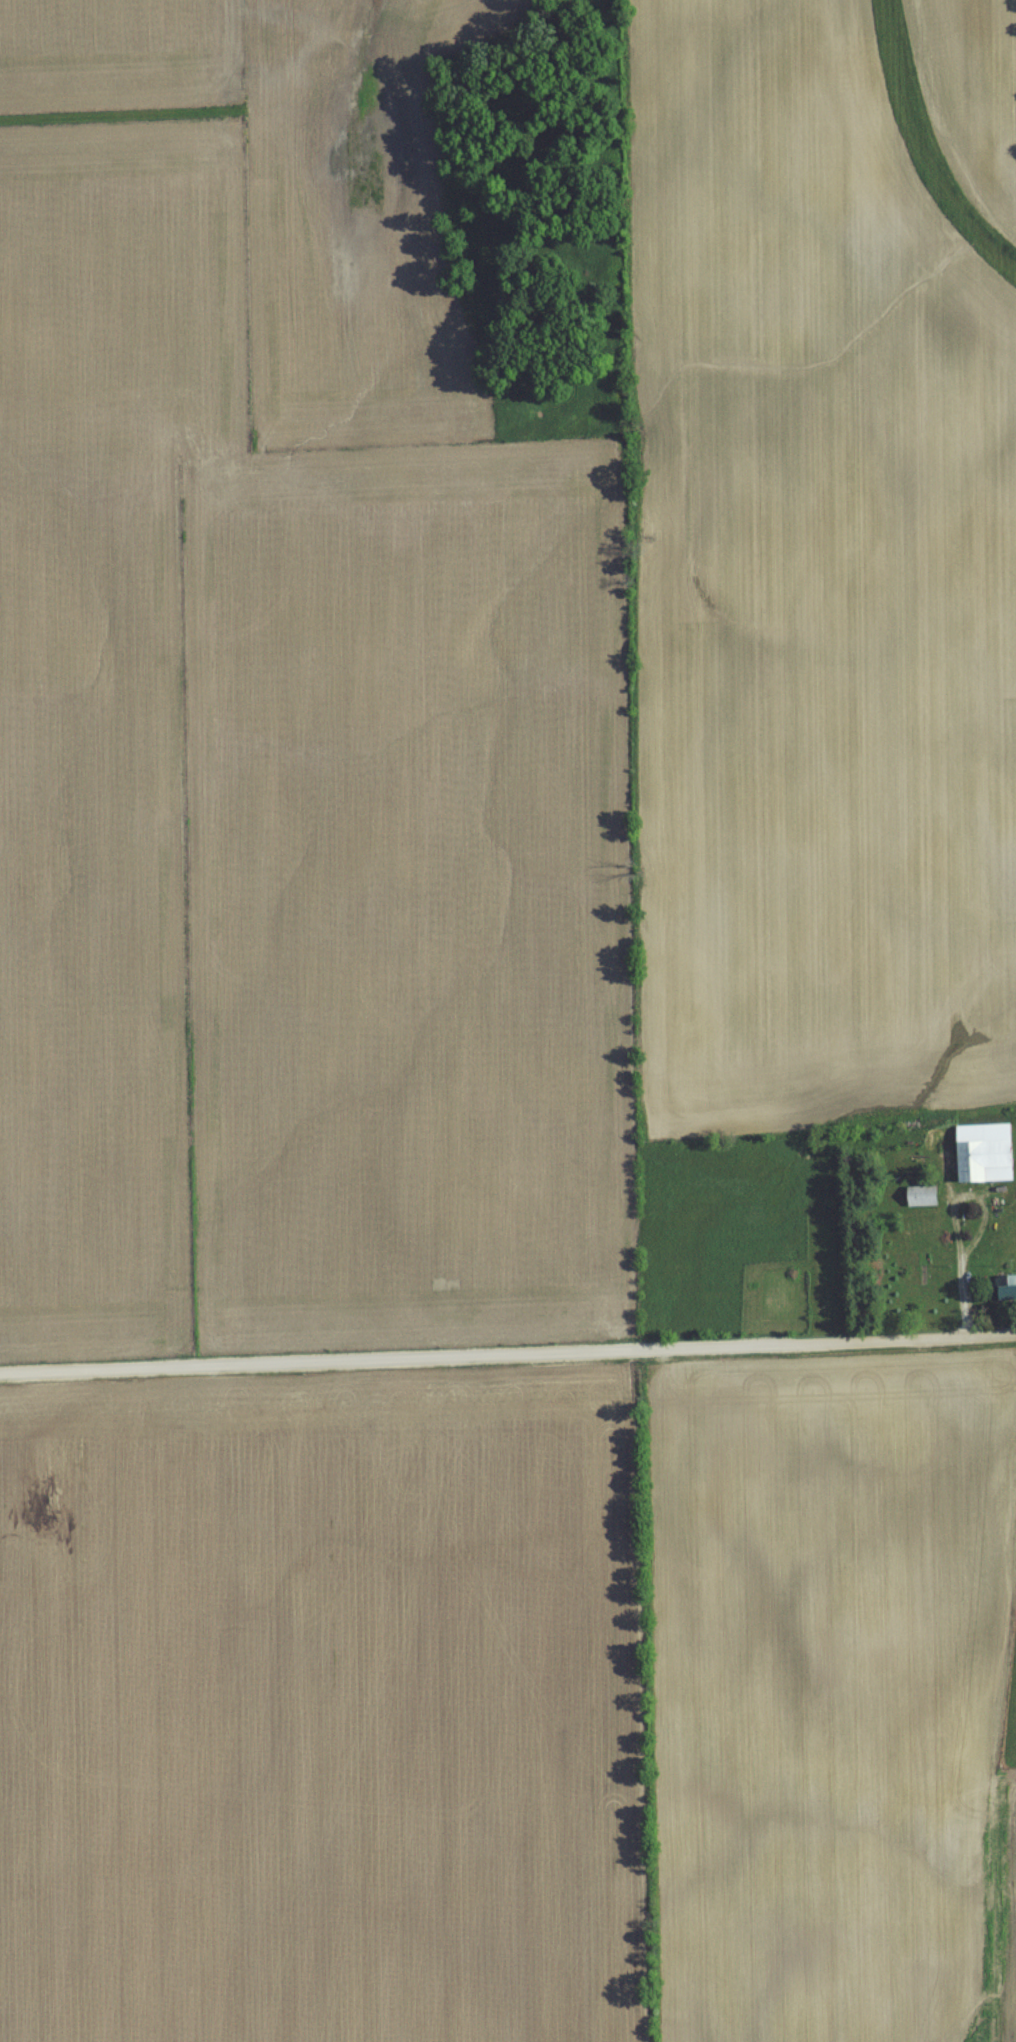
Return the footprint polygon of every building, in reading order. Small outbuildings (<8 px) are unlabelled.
[(949,1139),(950,1181),(976,1180),(976,1166),(1006,1165),(1005,1138),(949,1139)] [(930,1204),(930,1185),(900,1185),(900,1204),(930,1204)] [(1015,1299),(1015,1274),(989,1274),(989,1299),(1015,1299)]
